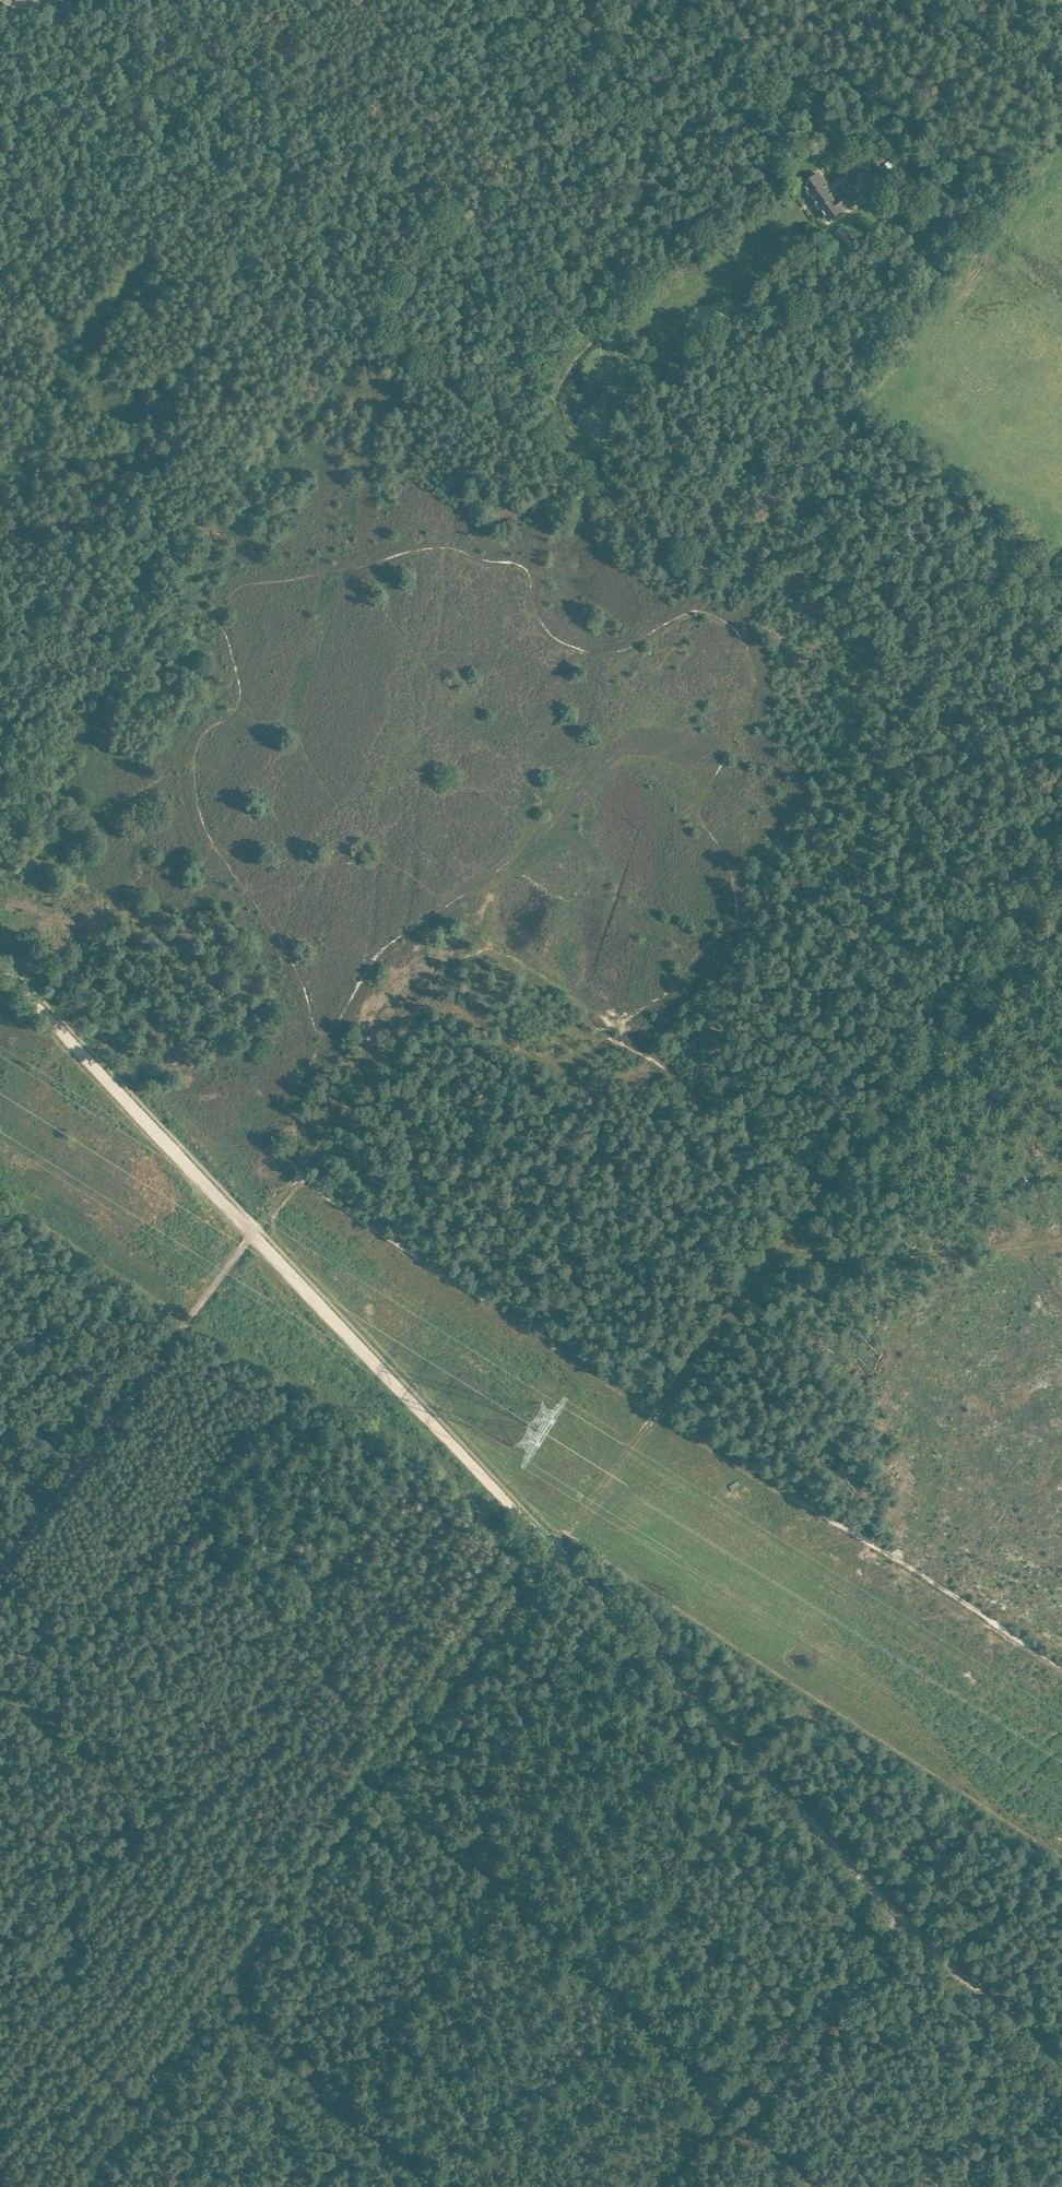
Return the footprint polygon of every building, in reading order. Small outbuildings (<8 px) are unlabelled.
[(599,16),(590,27),(597,32),(606,21),(599,16)] [(870,154),(879,169),(878,169),(887,181),(909,165),(901,154),(899,155),(895,148),(892,150),(887,143),(870,154)] [(863,197),(854,184),(835,197),(819,174),(804,184),(829,220),(863,197)] [(857,247),(841,227),(833,233),(848,254),(857,247)] [(571,320),(579,321),(580,312),(572,311),(571,320)]
